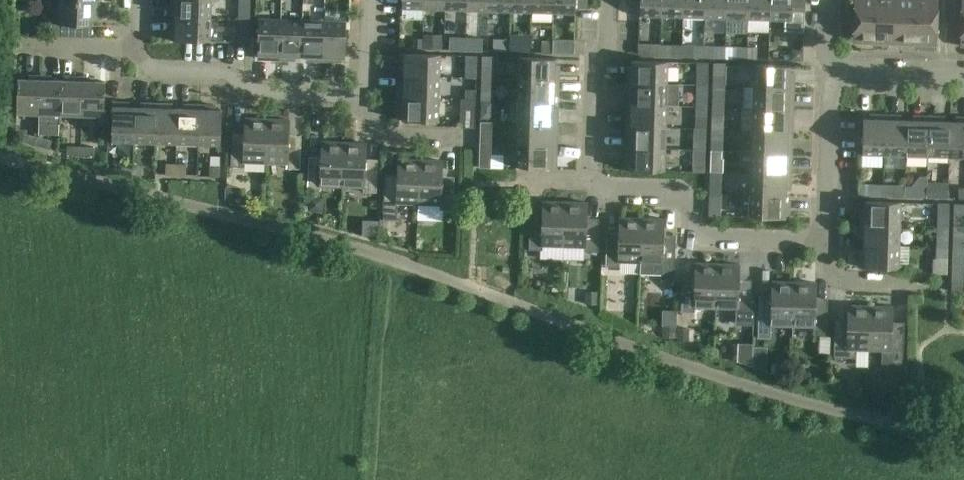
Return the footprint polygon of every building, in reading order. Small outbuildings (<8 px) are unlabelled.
[(78,0),(59,0),(58,23),(52,22),(51,35),(68,35),(68,24),(90,25),(90,18),(96,19),(97,1),(78,0)] [(210,18),(211,0),(176,0),(176,1),(171,1),(171,17),(210,18)] [(237,19),(250,20),(250,0),(238,0),(237,19)] [(400,8),(422,9),(423,0),(400,0),(400,8)] [(444,9),(444,0),(423,0),(422,9),(444,9)] [(466,10),(466,0),(444,0),(444,9),(466,10)] [(487,10),(488,0),(466,0),(466,10),(487,10)] [(509,11),(509,0),(488,0),(487,10),(509,11)] [(530,12),(531,0),(509,0),(509,11),(530,12)] [(552,12),(552,0),(531,0),(530,12),(552,12)] [(552,12),(574,13),(574,7),(587,8),(587,0),(552,0),(552,12)] [(626,4),(639,5),(639,15),(661,16),(662,0),(626,0),(626,4)] [(683,17),(683,0),(662,0),(661,16),(683,17)] [(704,17),(705,0),(683,0),(683,17),(704,17)] [(726,18),(727,0),(705,0),(704,17),(726,18)] [(726,18),(748,19),(748,0),(727,0),(726,18)] [(769,19),(770,0),(748,0),(748,19),(769,19)] [(769,19),(785,20),(784,31),(791,31),(804,32),(804,11),(805,0),(770,0),(769,19)] [(876,0),(855,0),(853,42),(874,43),(876,0)] [(896,0),(876,0),(874,43),(894,43),(896,0)] [(916,0),(896,0),(894,43),(914,44),(916,0)] [(914,44),(935,45),(937,0),(916,0),(914,44)] [(210,18),(171,17),(170,33),(175,33),(175,39),(210,40),(210,18)] [(264,59),(280,59),(281,19),(258,18),(257,54),(264,54),(264,59)] [(250,20),(237,19),(237,42),(249,42),(250,20)] [(301,55),(303,20),(281,19),(280,59),(295,60),(296,55),(301,55)] [(323,60),(324,20),(303,20),(301,55),(307,55),(307,60),(323,60)] [(346,21),(324,20),(323,60),(338,61),(338,56),(345,56),(346,21)] [(443,35),(424,34),(423,48),(432,48),(442,49),(443,35)] [(510,38),(509,51),(518,51),(531,51),(531,35),(510,34),(510,38)] [(449,36),(449,49),(464,49),(465,37),(449,36)] [(465,37),(464,49),(482,50),(482,37),(465,37)] [(493,38),(493,50),(509,51),(510,38),(493,38)] [(551,52),(551,41),(541,41),(541,52),(551,52)] [(649,44),(649,56),(660,56),(660,44),(649,44)] [(660,44),(660,56),(671,56),(682,57),(682,45),(671,44),(660,44)] [(693,45),(692,57),(703,57),(704,45),(693,45)] [(704,45),(703,57),(714,58),(715,46),(704,45)] [(736,46),(736,58),(746,58),(747,46),(736,46)] [(747,46),(746,58),(757,59),(757,47),(747,46)] [(404,70),(404,76),(439,77),(440,54),(399,53),(399,70),(404,70)] [(476,56),(465,56),(464,66),(476,67),(476,56)] [(481,56),(481,66),(494,66),(494,57),(481,56)] [(519,80),(559,81),(559,65),(554,65),(555,59),(519,57),(519,80)] [(627,82),(665,83),(666,61),(632,60),(632,66),(628,66),(627,82)] [(697,62),(696,85),(708,85),(708,63),(697,62)] [(713,63),(713,85),(724,85),(725,63),(713,63)] [(754,64),(754,86),(794,87),(794,72),(789,72),(790,65),(754,64)] [(39,112),(40,74),(29,74),(29,79),(17,78),(16,112),(39,112)] [(39,112),(39,123),(60,124),(60,113),(61,80),(51,80),(51,75),(40,74),(39,112)] [(61,80),(60,113),(82,114),(83,76),(71,75),(71,80),(61,80)] [(83,76),(82,114),(104,114),(105,81),(94,81),(94,76),(83,76)] [(438,99),(439,77),(404,76),(403,81),(399,81),(398,97),(438,99)] [(481,78),(480,100),(493,100),(493,78),(481,78)] [(559,81),(519,80),(518,101),(553,103),(553,96),(558,97),(559,81)] [(665,105),(665,83),(627,82),(627,98),(631,98),(631,104),(665,105)] [(794,87),(754,86),(753,108),(788,109),(788,103),(793,103),(794,87)] [(464,89),(464,99),(475,100),(476,89),(464,89)] [(696,96),(696,106),(707,106),(707,96),(696,96)] [(712,96),(712,106),(724,107),(724,96),(712,96)] [(438,99),(398,97),(398,113),(402,113),(402,119),(438,121),(438,99)] [(475,100),(464,99),(463,109),(462,127),(474,128),(475,110),(475,100)] [(134,141),(135,106),(128,105),(129,101),(112,100),(111,140),(134,141)] [(480,100),(480,118),(493,118),(494,100),(493,100),(480,100)] [(135,106),(134,141),(155,142),(156,102),(140,101),(140,106),(135,106)] [(553,103),(518,101),(517,122),(557,124),(558,108),(553,108),(553,103)] [(156,102),(155,142),(176,142),(177,107),(172,107),(172,102),(156,102)] [(177,107),(176,142),(198,143),(199,103),(183,102),(183,107),(177,107)] [(215,103),(199,103),(198,143),(220,144),(221,108),(215,108),(215,103)] [(664,127),(665,105),(631,104),(631,110),(626,109),(626,125),(664,127)] [(696,106),(695,116),(707,117),(707,106),(696,106)] [(723,117),(723,107),(711,106),(711,117),(723,117)] [(788,109),(753,108),(752,129),(792,131),(793,115),(788,115),(788,109)] [(884,155),(885,114),(869,114),(869,119),(862,118),(861,154),(884,155)] [(884,155),(905,155),(906,120),(900,120),(901,115),(885,114),(884,155)] [(905,155),(927,156),(928,116),(912,115),(912,120),(906,120),(905,155)] [(927,156),(948,157),(950,121),(944,121),(944,116),(928,116),(927,156)] [(245,162),(266,162),(267,118),(245,117),(244,139),(232,138),(231,166),(244,166),(245,162)] [(963,157),(963,117),(956,117),(955,121),(950,121),(948,157),(963,157)] [(290,119),(267,118),(266,162),(287,163),(286,168),(300,168),(301,141),(289,140),(290,119)] [(480,128),(480,132),(492,133),(492,121),(480,121),(480,128)] [(557,124),(517,122),(516,144),(552,145),(552,140),(557,140),(557,124)] [(629,147),(663,148),(664,127),(626,125),(625,142),(629,142),(629,147)] [(694,127),(693,149),(706,149),(707,127),(695,127),(694,127)] [(792,131),(752,129),(751,151),(787,152),(787,146),(792,146),(792,131)] [(22,141),(36,145),(38,136),(24,133),(22,141)] [(52,140),(38,136),(36,145),(49,148),(52,140)] [(711,139),(710,150),(722,150),(723,139),(711,139)] [(321,185),(342,186),(344,141),(322,141),(321,162),(309,162),(307,189),(321,190),(321,185)] [(344,141),(342,186),(363,187),(363,191),(377,192),(378,164),(365,164),(366,142),(344,141)] [(551,151),(552,145),(516,144),(516,166),(556,168),(556,151),(551,151)] [(66,153),(80,154),(81,146),(66,145),(66,153)] [(95,146),(81,146),(80,154),(95,155),(95,146)] [(663,171),(663,148),(629,147),(629,153),(625,153),(624,169),(663,171)] [(693,149),(693,166),(705,167),(706,149),(693,149)] [(710,150),(710,160),(722,161),(722,150),(710,150)] [(751,151),(751,172),(791,174),(791,158),(787,158),(787,152),(751,151)] [(479,156),(478,167),(491,167),(491,156),(479,156)] [(419,204),(421,159),(398,158),(398,180),(385,179),(384,219),(397,219),(397,203),(419,204)] [(443,160),(421,159),(419,204),(440,204),(440,209),(453,209),(454,182),(442,181),(443,160)] [(120,172),(130,174),(133,163),(123,160),(120,172)] [(133,163),(130,174),(140,177),(143,165),(133,163)] [(165,175),(176,175),(176,163),(166,163),(165,175)] [(186,163),(176,163),(176,175),(186,175),(186,163)] [(220,164),(209,163),(209,176),(220,176),(220,164)] [(791,174),(751,172),(750,194),(785,195),(785,190),(790,190),(791,174)] [(709,182),(709,193),(721,193),(721,182),(709,182)] [(927,182),(926,197),(947,198),(948,182),(928,182),(927,182)] [(872,185),(872,195),(882,196),(883,185),(872,185)] [(883,185),(882,196),(893,196),(893,185),(883,185)] [(226,186),(226,200),(240,200),(240,186),(226,186)] [(721,193),(709,193),(708,215),(720,215),(721,193)] [(785,201),(785,195),(750,194),(749,216),(789,218),(790,201),(785,201)] [(860,207),(860,222),(900,224),(900,201),(865,200),(865,207),(860,207)] [(563,246),(565,202),(543,201),(542,222),(529,222),(528,250),(542,250),(542,245),(563,246)] [(565,202),(563,246),(584,247),(584,252),(597,252),(598,225),(586,224),(587,203),(565,202)] [(937,225),(948,225),(949,215),(949,203),(937,203),(937,225)] [(963,226),(963,204),(953,203),(953,214),(953,226),(963,226)] [(618,262),(639,263),(641,218),(619,217),(618,239),(606,238),(605,266),(618,266),(618,262)] [(641,218),(639,263),(640,263),(640,274),(660,275),(660,280),(673,281),(675,241),(663,241),(663,219),(641,218)] [(864,244),(899,245),(900,224),(860,222),(859,238),(864,238),(864,244)] [(936,247),(948,247),(948,225),(937,225),(936,247)] [(953,226),(952,247),(963,248),(963,226),(953,226)] [(898,268),(899,245),(864,244),(863,250),(858,250),(858,267),(898,268)] [(947,274),(948,247),(936,247),(935,258),(932,258),(932,273),(947,274)] [(963,269),(963,253),(963,248),(952,247),(951,269),(963,269)] [(716,308),(718,264),(695,263),(694,284),(682,284),(680,322),(694,322),(695,307),(716,308)] [(718,264),(716,308),(737,309),(736,314),(736,321),(736,326),(751,327),(754,327),(754,325),(755,301),(751,300),(751,287),(739,286),(740,265),(718,264)] [(963,292),(963,269),(951,269),(951,292),(963,292)] [(771,325),(792,326),(794,282),(772,281),(771,302),(759,302),(757,337),(770,338),(771,325)] [(794,282),(792,326),(813,327),(813,332),(826,332),(828,305),(815,304),(816,283),(794,282)] [(856,349),(868,350),(870,306),(848,305),(847,326),(835,326),(833,357),(855,358),(856,349)] [(892,307),(870,306),(868,350),(881,351),(881,364),(902,365),(904,328),(891,328),(892,307)] [(740,343),(739,366),(770,367),(771,344),(740,343)]
